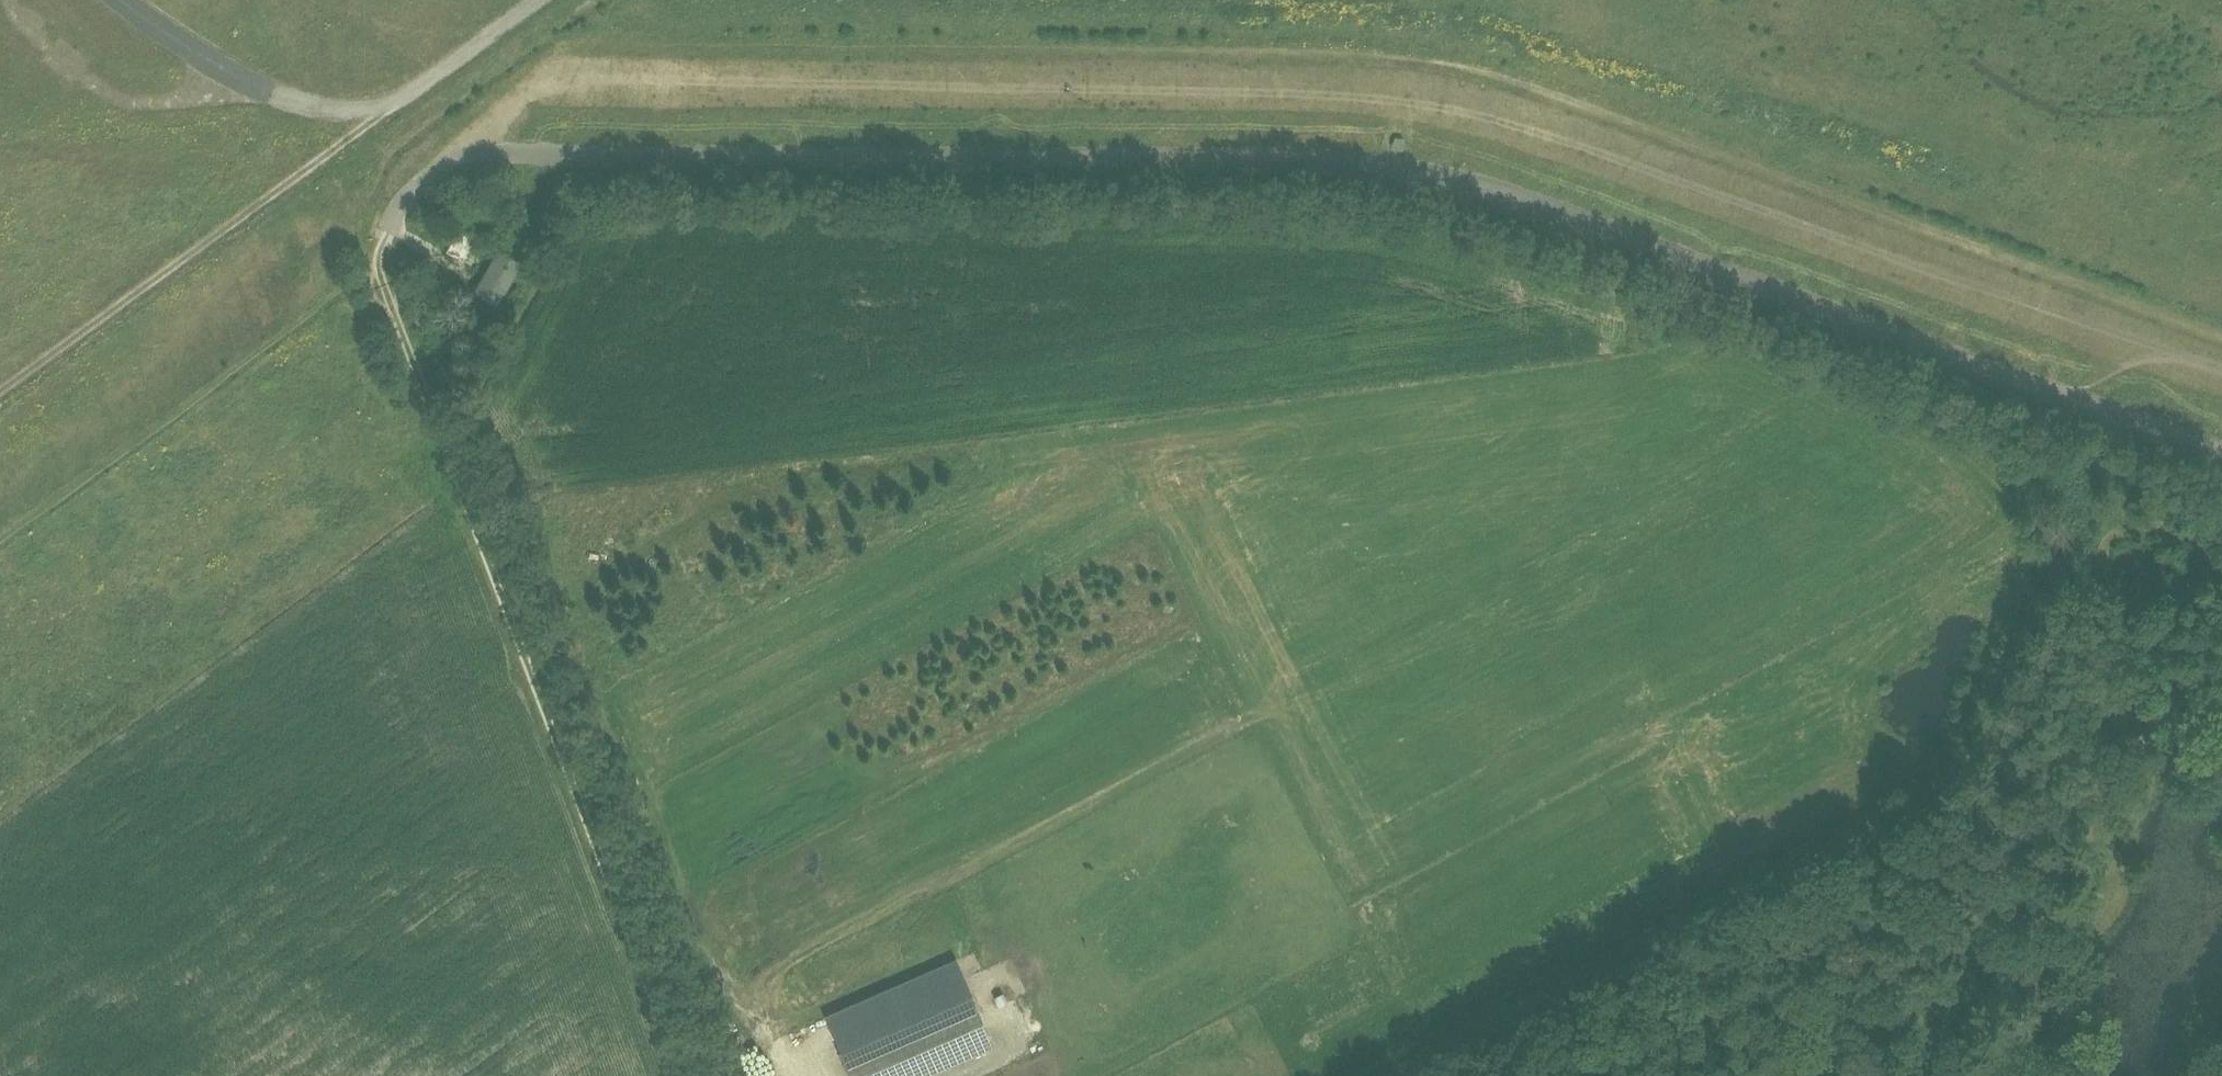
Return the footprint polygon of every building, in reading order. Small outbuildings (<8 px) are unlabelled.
[(520,201),(521,191),(511,191),(511,201),(520,201)] [(477,237),(460,227),(446,251),(463,261),(477,237)] [(477,289),(476,291),(496,304),(521,262),(500,250),(477,289)] [(850,1075),(932,1075),(993,1049),(971,1000),(842,1057),(850,1075)]
